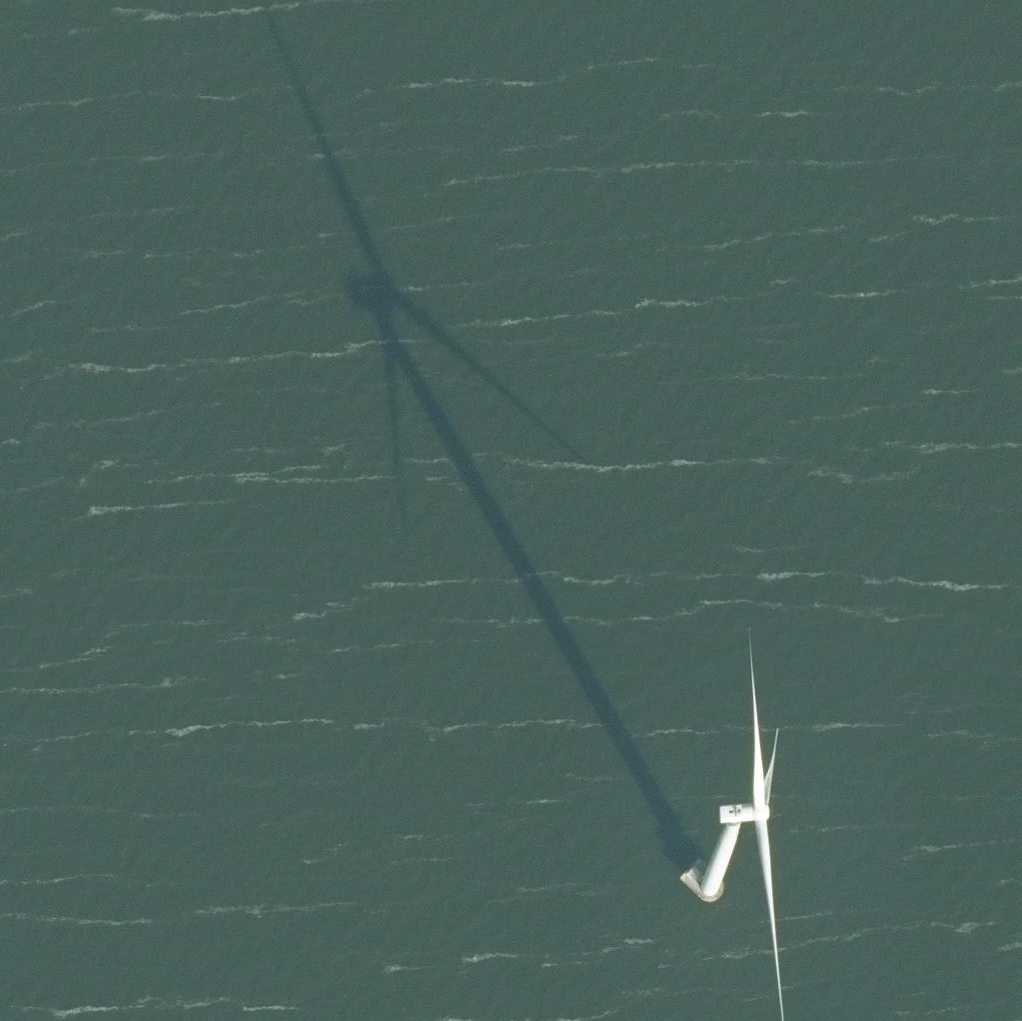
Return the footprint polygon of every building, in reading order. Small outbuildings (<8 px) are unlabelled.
[(698,888),(697,891),(697,894),(698,896),(700,898),(701,900),(705,901),(708,901),(711,900),(712,898),(714,896),(715,893),(715,891),(714,888),(712,886),(709,884),(707,883),(704,883),(702,884),(700,886),(698,888)]
